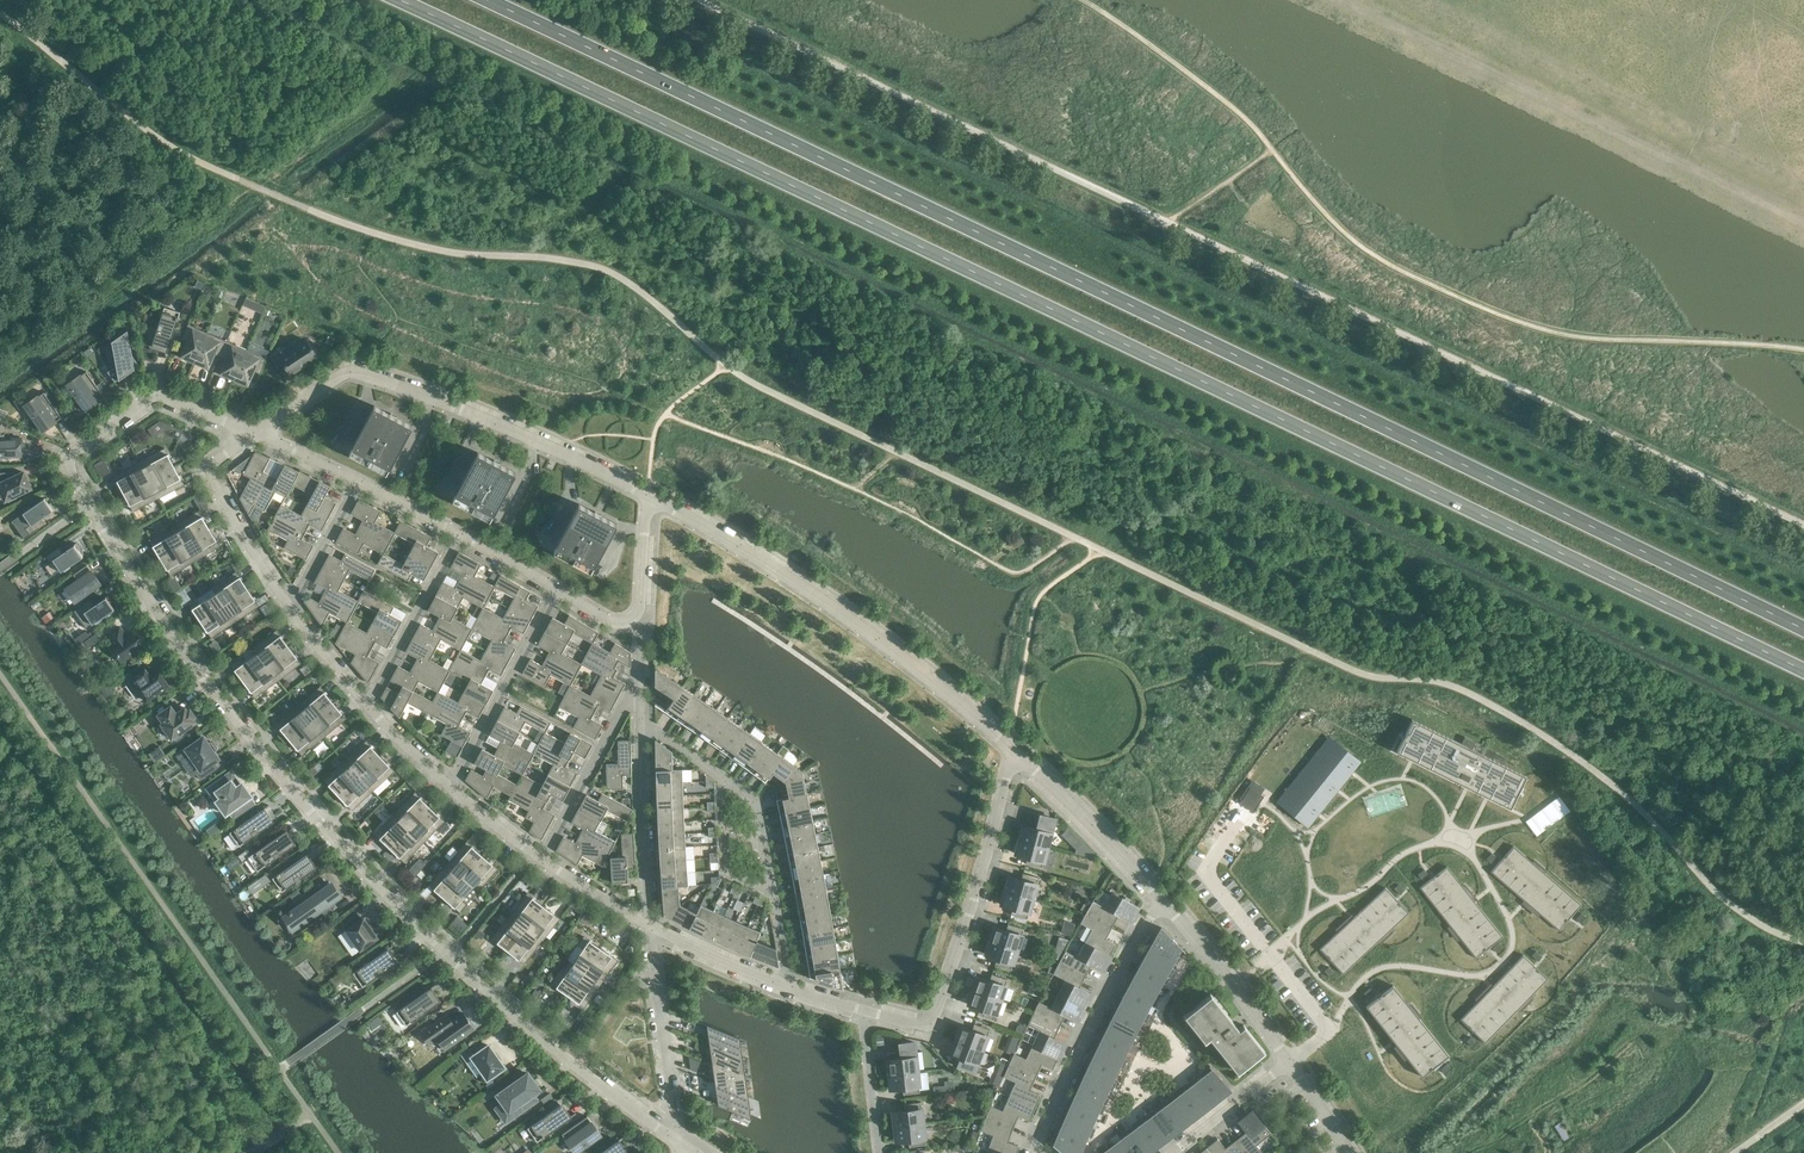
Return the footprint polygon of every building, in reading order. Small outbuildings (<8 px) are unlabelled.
[(198,280),(195,286),(201,289),(204,283),(198,280)] [(246,298),(243,305),(249,307),(252,300),(247,298),(246,298)] [(259,303),(256,310),(262,313),(265,306),(259,304),(259,303)] [(164,308),(154,338),(152,346),(166,350),(164,357),(165,358),(175,330),(178,331),(178,329),(175,328),(180,313),(164,308)] [(191,359),(195,361),(208,332),(188,324),(181,340),(188,342),(183,352),(181,357),(190,361),(191,359)] [(132,356),(128,330),(120,336),(121,337),(113,343),(117,366),(108,372),(115,382),(119,379),(119,380),(127,375),(126,374),(139,365),(132,356)] [(227,341),(208,332),(195,361),(200,363),(199,365),(208,369),(210,364),(210,363),(214,354),(220,357),(227,341)] [(285,355),(284,354),(281,349),(270,356),(278,368),(284,364),(291,375),(318,357),(307,340),(297,347),(296,345),(294,344),(292,344),(290,346),(289,348),(289,350),(290,352),(285,355)] [(247,350),(227,341),(220,357),(227,359),(223,369),(222,369),(220,374),(229,378),(230,376),(235,378),(247,350)] [(267,358),(247,350),(235,378),(239,380),(238,382),(247,386),(250,381),(249,380),(253,371),(260,374),(267,358)] [(86,371),(68,385),(86,410),(104,397),(110,393),(102,382),(97,386),(86,371)] [(43,431),(62,418),(44,392),(25,406),(43,431)] [(390,414),(374,406),(352,447),(390,468),(412,426),(397,418),(397,417),(396,416),(395,419),(390,416),(391,414),(391,413),(390,414)] [(179,440),(183,431),(169,425),(165,434),(179,440)] [(22,441),(21,441),(21,438),(0,439),(0,432),(0,459),(2,459),(1,458),(22,456),(22,454),(24,454),(26,452),(25,442),(23,441),(22,441)] [(165,448),(139,462),(149,480),(174,466),(165,448)] [(256,452),(254,453),(243,474),(251,478),(240,498),(245,507),(249,515),(254,506),(270,475),(263,471),(270,458),(256,452)] [(494,461),(478,452),(455,494),(494,515),(516,473),(500,464),(501,463),(500,463),(498,466),(493,463),(495,460),(494,460),(494,461)] [(105,460),(96,466),(103,479),(112,473),(105,460)] [(149,480),(139,462),(114,475),(123,494),(149,480)] [(299,472),(285,465),(277,479),(270,475),(254,506),(265,511),(275,491),(286,497),(293,484),(299,472)] [(184,485),(174,466),(149,480),(159,498),(184,485)] [(16,496),(31,488),(24,472),(13,477),(11,473),(0,473),(0,489),(5,501),(7,500),(8,502),(17,498),(16,496)] [(315,479),(299,472),(293,484),(312,495),(307,505),(329,517),(336,503),(325,497),(330,486),(315,479)] [(159,498),(149,480),(123,494),(133,512),(159,498)] [(42,518),(45,516),(50,512),(55,509),(50,503),(49,504),(44,498),(31,507),(30,506),(24,510),(25,512),(23,513),(30,524),(25,528),(30,535),(46,524),(42,518)] [(363,520),(359,527),(390,544),(395,533),(375,522),(381,511),(358,500),(351,514),(363,520)] [(197,506),(200,511),(208,506),(205,501),(197,506)] [(595,512),(579,504),(556,545),(595,566),(617,524),(601,516),(602,515),(601,514),(599,517),(594,514),(596,512),(595,511),(595,512)] [(281,505),(275,515),(306,532),(310,525),(322,531),(329,517),(307,505),(301,516),(281,505)] [(199,511),(174,525),(185,543),(209,528),(199,511)] [(306,532),(275,515),(268,529),(288,540),(284,548),(306,560),(314,545),(302,539),(306,532)] [(431,537),(401,521),(395,533),(415,544),(409,554),(431,566),(439,552),(427,546),(431,537)] [(185,543),(174,525),(149,540),(160,558),(185,543)] [(390,544),(359,527),(355,534),(343,528),(336,542),(358,554),(364,544),(383,554),(384,554),(390,544)] [(220,546),(209,528),(185,543),(195,561),(220,546)] [(59,547),(45,557),(50,563),(46,566),(53,576),(61,571),(61,572),(64,570),(65,572),(71,568),(70,566),(83,557),(79,551),(81,549),(76,543),(72,546),(63,553),(59,547)] [(195,561),(185,543),(160,558),(171,576),(195,561)] [(463,574),(459,581),(489,598),(495,587),(494,586),(475,576),(481,564),(459,552),(451,568),(463,574)] [(329,554),(322,568),(344,580),(350,570),(370,580),(375,570),(345,554),(341,561),(329,554)] [(384,554),(383,554),(378,564),(408,581),(412,574),(424,580),(431,566),(409,554),(403,565),(384,554)] [(73,574),(77,579),(78,581),(66,589),(75,601),(100,583),(87,565),(73,574)] [(291,567),(288,574),(294,577),(298,571),(291,567)] [(344,580),(322,568),(314,582),(326,589),(323,596),(353,612),(359,602),(358,601),(339,591),(344,580)] [(236,571),(212,587),(224,605),(248,589),(236,572),(236,571)] [(500,575),(493,572),(491,577),(497,580),(500,575)] [(501,575),(494,586),(495,587),(514,597),(509,608),(531,620),(538,606),(527,599),(531,592),(515,583),(501,575)] [(489,598),(459,581),(455,588),(443,582),(436,596),(458,608),(463,597),(483,608),(484,608),(489,598)] [(224,605),(212,587),(188,603),(200,621),(224,605)] [(259,606),(248,589),(224,605),(235,622),(259,606)] [(364,591),(358,601),(359,602),(378,612),(372,622),(395,634),(402,620),(390,614),(394,607),(364,591)] [(103,599),(98,603),(94,605),(90,599),(74,611),(86,629),(95,623),(96,624),(102,620),(101,618),(114,609),(110,603),(112,602),(107,596),(103,599)] [(353,612),(323,596),(319,603),(307,596),(304,601),(311,611),(318,620),(322,626),(329,613),(347,622),(348,622),(353,612)] [(458,608),(436,596),(428,610),(440,616),(436,623),(467,640),(472,629),(472,628),(452,618),(458,608)] [(235,622),(224,605),(200,621),(211,638),(235,622)] [(483,608),(477,618),(508,634),(512,627),(524,634),(531,620),(509,608),(503,618),(484,608),(483,608)] [(41,618),(41,619),(45,624),(53,618),(48,613),(41,618)] [(553,617),(545,631),(567,643),(573,633),(592,643),(593,643),(599,633),(584,624),(569,615),(565,624),(553,617)] [(508,634),(477,618),(472,628),(472,629),(492,640),(486,650),(508,662),(516,648),(504,642),(508,634)] [(347,622),(341,633),(372,649),(375,642),(387,648),(395,634),(372,622),(367,633),(348,622),(347,622)] [(467,640),(436,623),(433,630),(421,624),(413,638),(435,650),(441,639),(460,650),(461,650),(467,640)] [(120,627),(107,636),(113,645),(111,646),(122,662),(142,647),(131,632),(130,632),(130,631),(125,635),(120,627)] [(253,647),(257,653),(266,664),(289,647),(276,630),(253,647)] [(567,643),(545,631),(538,645),(550,651),(546,659),(576,675),(582,665),(582,664),(581,664),(562,653),(567,643)] [(85,641),(89,647),(101,639),(96,633),(85,641)] [(372,649),(341,633),(335,643),(356,654),(351,662),(360,673),(369,683),(380,662),(368,656),(372,649)] [(435,650),(413,638),(406,652),(418,658),(414,665),(444,682),(450,671),(449,671),(450,671),(449,671),(430,660),(435,650)] [(610,652),(593,643),(592,643),(587,653),(615,668),(619,661),(630,668),(631,653),(615,643),(610,652)] [(301,663),(289,647),(266,664),(278,681),(301,663)] [(461,650),(460,650),(455,660),(485,676),(489,669),(501,676),(508,662),(486,650),(481,660),(461,650)] [(266,664),(257,653),(243,664),(239,658),(230,665),(243,681),(266,664)] [(615,668),(587,653),(581,664),(582,664),(582,665),(601,675),(596,685),(618,697),(625,683),(614,677),(618,669),(615,668)] [(576,675),(546,659),(542,666),(530,659),(523,673),(545,685),(550,675),(570,685),(571,685),(576,675)] [(485,676),(455,660),(449,671),(450,671),(449,671),(450,671),(469,682),(464,692),(486,704),(493,690),(481,684),(485,676)] [(278,681),(266,664),(243,681),(255,698),(278,681)] [(136,699),(141,695),(142,695),(146,701),(146,702),(147,701),(153,697),(154,696),(153,696),(162,691),(163,690),(168,686),(169,686),(168,685),(166,681),(165,681),(163,677),(162,676),(160,673),(159,672),(158,672),(151,677),(150,675),(149,674),(145,669),(142,671),(138,665),(122,676),(126,682),(125,683),(136,699)] [(444,682),(414,665),(410,672),(398,666),(390,680),(402,687),(403,686),(413,692),(413,691),(418,681),(438,692),(439,692),(444,682)] [(682,686),(655,668),(655,686),(656,687),(655,689),(655,706),(664,712),(674,698),(682,686)] [(101,688),(100,688),(104,694),(112,689),(107,683),(101,688)] [(570,685),(564,695),(565,696),(595,712),(599,705),(611,711),(618,697),(596,685),(590,696),(571,685),(570,685)] [(403,686),(402,687),(399,693),(387,687),(381,697),(390,707),(399,717),(407,702),(427,713),(433,702),(432,702),(413,691),(413,692),(403,686)] [(693,694),(682,686),(674,698),(664,712),(676,720),(693,694)] [(320,687),(298,705),(311,721),(333,703),(320,687)] [(438,692),(432,702),(433,702),(463,719),(467,711),(478,718),(486,704),(464,692),(458,702),(439,692),(438,692)] [(705,702),(693,694),(676,720),(687,728),(705,702)] [(595,712),(565,696),(559,706),(579,717),(573,727),(595,739),(603,725),(591,719),(595,712)] [(463,719),(433,702),(427,713),(447,724),(441,734),(463,746),(471,732),(459,726),(463,719)] [(716,710),(705,702),(687,728),(698,735),(716,710)] [(346,718),(333,703),(311,721),(324,737),(346,718)] [(311,721),(298,705),(275,723),(289,739),(311,721)] [(183,734),(183,733),(182,732),(195,722),(193,719),(195,717),(190,709),(188,711),(185,708),(181,711),(179,709),(180,711),(176,714),(171,706),(158,715),(164,723),(162,724),(172,739),(174,737),(175,740),(183,734)] [(505,707),(497,720),(520,732),(525,722),(545,732),(545,733),(545,732),(545,733),(551,722),(521,706),(517,713),(505,707)] [(727,717),(716,710),(698,735),(710,743),(727,717)] [(739,725),(727,717),(710,743),(721,751),(739,725)] [(1412,719),(1396,751),(1510,808),(1526,776),(1412,719)] [(520,732),(497,720),(490,734),(502,741),(498,748),(529,764),(534,754),(534,753),(533,753),(514,743),(520,732)] [(324,737),(311,721),(289,739),(302,755),(324,737)] [(750,733),(739,725),(721,751),(732,759),(750,733)] [(545,733),(545,732),(539,743),(570,759),(573,752),(585,758),(593,745),(570,733),(565,743),(545,733),(545,732),(545,733)] [(761,741),(750,733),(732,759),(743,766),(761,741)] [(186,750),(177,756),(192,776),(196,773),(201,780),(218,768),(214,762),(218,759),(214,752),(216,751),(217,750),(211,741),(208,743),(203,737),(186,749),(186,750)] [(655,744),(655,770),(672,770),(672,769),(672,751),(658,742),(655,740),(655,744)] [(366,741),(345,760),(359,776),(380,756),(366,741)] [(631,762),(630,741),(618,741),(618,764),(606,764),(607,789),(623,789),(623,775),(631,775),(631,762)] [(772,749),(761,741),(743,766),(754,774),(772,749)] [(1336,742),(1283,808),(1308,827),(1360,761),(1336,742)] [(570,759),(539,743),(533,753),(534,753),(534,754),(553,764),(548,775),(570,787),(578,773),(566,766),(570,759)] [(529,764),(498,748),(494,755),(482,749),(475,763),(487,769),(497,774),(503,764),(522,774),(522,775),(523,774),(523,775),(529,764)] [(783,757),(772,749),(754,774),(765,783),(773,772),(772,772),(783,757)] [(394,771),(380,756),(359,776),(373,791),(394,771)] [(802,771),(783,757),(772,772),(773,772),(785,782),(802,771)] [(359,776),(345,760),(324,780),(338,795),(359,776)] [(402,764),(397,769),(401,774),(406,769),(402,764)] [(487,769),(483,776),(471,770),(465,780),(479,791),(487,798),(493,786),(511,795),(511,796),(517,785),(516,785),(517,784),(497,774),(487,769)] [(682,782),(682,769),(672,769),(672,770),(655,770),(656,783),(682,782)] [(807,794),(802,771),(785,782),(789,797),(807,794)] [(230,812),(234,817),(254,804),(250,798),(252,796),(242,783),(238,786),(235,781),(237,780),(232,772),(212,786),(221,798),(217,801),(226,814),(230,812)] [(412,774),(406,780),(409,783),(415,777),(412,774)] [(522,775),(522,774),(517,784),(516,785),(517,785),(547,801),(551,794),(563,800),(570,787),(548,775),(542,785),(523,775),(523,774),(522,775)] [(373,791),(359,776),(338,795),(352,810),(373,791)] [(683,795),(682,782),(656,783),(656,796),(683,795)] [(547,801),(517,785),(511,796),(511,795),(509,800),(529,810),(525,817),(534,822),(529,831),(541,840),(555,815),(543,808),(547,801)] [(1250,787),(1240,803),(1253,812),(1264,796),(1250,787)] [(415,792),(395,813),(410,827),(430,807),(415,792)] [(586,795),(579,808),(601,820),(607,810),(627,821),(633,810),(602,793),(598,801),(586,795)] [(810,807),(807,794),(789,797),(776,800),(779,813),(810,807)] [(683,808),(683,795),(656,796),(657,809),(683,808)] [(1558,798),(1530,819),(1541,833),(1569,812),(1558,798)] [(263,811),(265,809),(270,806),(269,805),(244,822),(242,819),(241,820),(243,823),(230,832),(239,846),(266,827),(272,823),(263,811)] [(445,821),(430,807),(410,827),(424,842),(445,821)] [(812,820),(810,807),(779,813),(782,827),(812,820)] [(601,820),(579,808),(571,822),(583,829),(579,836),(610,852),(616,842),(595,831),(601,820)] [(684,821),(683,808),(657,809),(657,822),(684,821)] [(453,812),(448,817),(453,822),(458,817),(454,812),(453,812)] [(410,827),(395,813),(375,834),(389,848),(410,827)] [(1023,826),(1019,840),(1047,847),(1055,819),(1041,815),(1037,830),(1023,826)] [(815,834),(812,820),(782,827),(784,840),(815,834)] [(684,834),(684,821),(657,822),(658,835),(684,834)] [(424,842),(410,827),(389,848),(404,863),(424,842)] [(1069,827),(1062,834),(1077,849),(1084,842),(1069,827)] [(292,846),(284,834),(290,830),(289,829),(265,846),(262,843),(261,843),(263,846),(246,859),(256,872),(286,851),(292,846)] [(634,846),(634,833),(621,834),(623,857),(610,858),(612,883),(628,882),(627,868),(636,868),(634,846)] [(685,847),(684,834),(658,835),(659,848),(685,847)] [(818,847),(815,834),(784,840),(787,853),(818,847)] [(610,852),(579,836),(576,843),(564,837),(556,850),(567,858),(577,865),(582,855),(602,866),(610,852)] [(1047,847),(1019,840),(1016,854),(1027,857),(1026,864),(1042,868),(1047,847)] [(466,842),(447,863),(463,877),(482,855),(466,842)] [(1513,846),(1491,872),(1524,900),(1526,897),(1543,911),(1540,914),(1559,931),(1581,905),(1548,876),(1546,879),(1529,865),(1532,862),(1513,846)] [(686,859),(685,847),(659,848),(660,861),(686,859)] [(820,861),(818,847),(787,853),(790,867),(820,861)] [(240,855),(239,855),(243,861),(250,856),(246,850),(240,855)] [(304,858),(306,856),(310,853),(309,852),(285,869),(283,866),(282,867),(284,870),(271,879),(280,893),(307,874),(306,874),(313,870),(304,858)] [(1491,853),(1486,859),(1491,863),(1496,857),(1491,853)] [(498,869),(482,855),(463,877),(479,891),(498,869)] [(687,872),(686,859),(660,861),(661,874),(687,872)] [(823,874),(820,861),(790,867),(792,880),(823,874)] [(463,877),(447,863),(428,885),(444,899),(463,877)] [(410,869),(409,870),(415,875),(419,870),(414,865),(410,869)] [(1446,866),(1420,888),(1447,922),(1450,919),(1463,936),(1460,939),(1476,958),(1503,937),(1475,903),(1472,905),(1459,888),(1462,886),(1446,866)] [(1424,869),(1417,874),(1421,879),(1428,874),(1424,869)] [(420,870),(417,874),(421,878),(425,874),(420,870)] [(688,886),(687,872),(661,874),(662,887),(678,886),(688,886)] [(1023,873),(1021,878),(1021,880),(1009,877),(1005,890),(1033,898),(1039,878),(1023,873)] [(264,875),(250,884),(255,891),(269,881),(265,874),(264,875)] [(826,888),(823,874),(792,880),(795,893),(826,888)] [(479,891),(463,877),(444,899),(460,912),(479,891)] [(721,879),(720,878),(711,884),(717,887),(721,879)] [(322,890),(321,888),(318,884),(292,902),(292,903),(293,902),(297,908),(289,913),(298,926),(308,919),(312,923),(311,924),(334,909),(333,908),(329,904),(340,896),(331,883),(322,890)] [(730,892),(734,894),(738,886),(733,884),(730,892)] [(1398,884),(1394,888),(1399,895),(1404,890),(1398,884)] [(678,886),(662,887),(664,916),(680,905),(678,886)] [(742,888),(738,886),(734,894),(739,896),(742,888)] [(828,901),(826,888),(795,893),(797,907),(828,901)] [(1338,932),(1319,949),(1343,974),(1375,944),(1372,941),(1388,927),(1391,930),(1409,913),(1385,888),(1353,917),(1356,920),(1340,935),(1338,932)] [(1033,898),(1005,890),(1001,904),(1013,907),(1011,914),(1027,919),(1033,898)] [(291,895),(290,896),(293,900),(301,895),(298,891),(291,895)] [(527,893),(509,916),(526,929),(543,906),(527,893)] [(1104,907),(1093,901),(1087,912),(1113,927),(1120,914),(1130,920),(1137,907),(1113,893),(1104,907)] [(830,914),(828,901),(797,907),(800,920),(830,914)] [(697,914),(696,913),(680,905),(664,916),(689,928),(697,914)] [(700,905),(696,913),(697,914),(689,928),(701,934),(712,910),(700,905)] [(560,919),(543,906),(526,929),(542,941),(560,919)] [(597,917),(587,910),(581,920),(590,927),(597,917)] [(724,916),(712,910),(701,934),(713,940),(724,916)] [(1113,927),(1087,912),(1080,923),(1092,929),(1084,943),(1109,957),(1116,945),(1106,939),(1113,927)] [(358,913),(344,923),(348,929),(346,930),(360,950),(378,938),(364,918),(362,919),(358,913)] [(1581,913),(1576,919),(1581,923),(1586,917),(1581,913)] [(833,928),(830,914),(800,920),(802,933),(833,928)] [(526,929),(509,916),(492,939),(508,951),(526,929)] [(736,921),(724,916),(713,940),(725,945),(736,921)] [(457,917),(451,924),(461,932),(467,925),(457,917)] [(748,926),(736,921),(725,945),(737,950),(748,926)] [(1008,924),(1006,929),(1006,931),(994,927),(990,941),(1017,949),(1024,929),(1008,924)] [(1064,925),(1061,933),(1071,935),(1073,928),(1064,925)] [(760,931),(748,926),(737,950),(750,956),(756,940),(760,931)] [(835,941),(833,928),(802,933),(804,947),(835,941)] [(1181,948),(1163,928),(1151,947),(1174,960),(1181,948)] [(542,941),(526,929),(508,951),(524,964),(542,941)] [(479,930),(475,935),(481,939),(485,934),(479,930)] [(583,949),(572,964),(584,972),(601,948),(584,936),(578,945),(583,949)] [(756,940),(750,956),(775,965),(779,967),(778,963),(776,948),(756,940)] [(837,955),(835,941),(804,947),(807,960),(837,955)] [(1017,949),(990,941),(986,954),(997,958),(995,965),(1011,970),(1017,949)] [(1499,942),(1492,948),(1496,952),(1503,947),(1499,942)] [(1109,957),(1084,943),(1077,957),(1065,951),(1059,962),(1085,976),(1092,964),(1103,969),(1109,957)] [(363,986),(389,968),(395,963),(387,951),(393,947),(392,945),(368,963),(366,960),(365,960),(367,963),(353,973),(363,986)] [(1174,960),(1151,947),(1145,958),(1168,971),(1174,960)] [(618,960),(601,948),(584,972),(601,984),(618,960)] [(1536,951),(1531,955),(1538,961),(1542,957),(1536,951)] [(840,968),(837,955),(807,960),(809,973),(840,968)] [(1477,1002),(1460,1019),(1485,1043),(1515,1012),(1512,1009),(1527,994),(1530,996),(1548,979),(1523,955),(1493,986),(1495,989),(1480,1004),(1477,1002)] [(1168,971),(1145,958),(1139,970),(1162,982),(1168,971)] [(551,983),(568,995),(584,972),(572,964),(567,960),(551,983)] [(1085,976),(1059,962),(1053,974),(1065,980),(1058,994),(1083,1007),(1090,994),(1079,989),(1085,976)] [(1329,967),(1324,971),(1330,977),(1334,973),(1329,967)] [(843,989),(840,968),(809,973),(810,978),(843,989)] [(1162,982),(1139,970),(1133,981),(1156,994),(1162,982)] [(601,984),(584,972),(568,995),(585,1007),(601,984)] [(333,978),(332,979),(336,985),(345,979),(340,973),(333,978)] [(992,974),(990,979),(989,981),(978,977),(973,990),(1000,1000),(1008,980),(992,974)] [(1156,994),(1133,981),(1127,993),(1150,1005),(1156,994)] [(1393,985),(1366,1006),(1393,1040),(1396,1038),(1410,1055),(1406,1057),(1422,1077),(1449,1055),(1421,1021),(1418,1024),(1405,1007),(1408,1004),(1393,985)] [(1034,987),(1031,994),(1039,997),(1041,989),(1034,987)] [(1370,988),(1363,993),(1367,998),(1374,993),(1370,988)] [(423,993),(397,1012),(406,1025),(420,1016),(422,1019),(423,1018),(421,1015),(445,998),(444,996),(438,1001),(429,989),(423,993)] [(1000,1000),(973,990),(969,1004),(980,1008),(978,1015),(993,1020),(1000,1000)] [(1150,1005),(1127,993),(1121,1004),(1144,1016),(1150,1005)] [(1083,1007),(1058,994),(1051,1008),(1039,1002),(1033,1013),(1060,1026),(1066,1014),(1077,1019),(1083,1007)] [(1210,994),(1199,1003),(1184,1015),(1204,1041),(1212,1035),(1219,1044),(1216,1046),(1237,1072),(1264,1050),(1243,1025),(1238,1029),(1210,994)] [(1144,1016),(1121,1004),(1115,1016),(1138,1028),(1144,1016)] [(445,1049),(474,1029),(463,1013),(451,1021),(449,1021),(447,1022),(444,1017),(447,1015),(446,1014),(421,1032),(430,1045),(438,1039),(445,1049)] [(1060,1026),(1033,1013),(1028,1025),(1039,1030),(1033,1045),(1059,1057),(1065,1044),(1054,1039),(1060,1026)] [(379,1015),(367,1024),(372,1031),(384,1022),(379,1015)] [(1138,1028),(1115,1016),(1109,1027),(1132,1039),(1138,1028)] [(583,1022),(575,1033),(576,1033),(584,1038),(591,1027),(583,1022)] [(709,1044),(709,1045),(743,1058),(742,1054),(741,1047),(734,1044),(737,1036),(733,1035),(734,1035),(707,1024),(707,1029),(708,1036),(713,1038),(711,1044),(709,1044)] [(974,1024),(972,1029),(972,1031),(960,1026),(955,1040),(982,1050),(990,1030),(974,1024)] [(1017,1027),(1015,1031),(1016,1031),(1021,1033),(1025,1027),(1020,1025),(1017,1027)] [(1132,1039),(1109,1027),(1103,1039),(1127,1050),(1132,1039)] [(397,1033),(396,1034),(399,1039),(405,1035),(402,1030),(397,1033)] [(1011,1037),(1008,1044),(1015,1046),(1018,1039),(1012,1037),(1011,1037)] [(1470,1037),(1466,1041),(1472,1047),(1476,1043),(1470,1037)] [(1127,1050),(1103,1039),(1097,1050),(1121,1062),(1127,1050)] [(982,1050),(955,1040),(950,1053),(962,1057),(958,1065),(974,1071),(982,1050)] [(902,1059),(887,1060),(889,1074),(917,1071),(917,1069),(924,1068),(922,1051),(915,1052),(914,1042),(900,1044),(902,1059)] [(479,1052),(477,1051),(474,1047),(462,1055),(467,1062),(473,1058),(488,1079),(504,1067),(489,1045),(479,1052)] [(743,1058),(709,1045),(710,1048),(711,1056),(716,1058),(713,1064),(712,1063),(712,1064),(745,1078),(745,1074),(744,1067),(736,1064),(739,1057),(743,1059),(743,1058)] [(1059,1057),(1033,1045),(1026,1059),(1014,1053),(1009,1065),(1036,1077),(1042,1065),(1052,1070),(1059,1057)] [(1121,1062),(1097,1050),(1092,1062),(1115,1073),(1121,1062)] [(1115,1073),(1092,1062),(1086,1074),(1110,1085),(1115,1073)] [(745,1078),(712,1064),(713,1068),(714,1075),(719,1077),(716,1083),(715,1083),(715,1084),(748,1097),(748,1093),(747,1086),(739,1083),(742,1077),(746,1078),(745,1078)] [(1447,1064),(1441,1069),(1444,1074),(1451,1069),(1447,1064)] [(1036,1077),(1009,1065),(1003,1077),(1015,1082),(1009,1096),(1035,1108),(1041,1095),(1030,1090),(1036,1077)] [(1231,1088),(1213,1069),(1202,1077),(1219,1098),(1231,1088)] [(917,1071),(889,1074),(891,1089),(902,1087),(903,1089),(903,1095),(920,1093),(919,1089),(929,1088),(927,1072),(918,1073),(917,1071)] [(532,1093),(541,1087),(542,1086),(541,1086),(537,1089),(535,1086),(537,1085),(529,1074),(520,1081),(519,1079),(505,1089),(506,1090),(498,1096),(512,1117),(504,1122),(505,1123),(537,1100),(532,1093)] [(1110,1085),(1086,1074),(1081,1086),(1105,1097),(1110,1085)] [(992,1076),(989,1083),(997,1086),(998,1087),(1000,1080),(992,1076)] [(1219,1098),(1202,1077),(1192,1085),(1208,1106),(1219,1098)] [(748,1097),(715,1084),(716,1088),(717,1095),(721,1097),(719,1103),(718,1103),(718,1104),(751,1118),(750,1113),(749,1106),(742,1103),(744,1097),(748,1098),(748,1097)] [(1208,1106),(1192,1085),(1182,1093),(1198,1114),(1208,1106)] [(1105,1097),(1081,1086),(1075,1097),(1099,1108),(1105,1097)] [(1198,1114),(1182,1093),(1172,1101),(1188,1122),(1198,1114)] [(542,1099),(541,1100),(544,1105),(552,1099),(549,1094),(542,1099)] [(1035,1108),(1009,1096),(1003,1111),(991,1106),(985,1118),(1013,1129),(1019,1116),(1029,1121),(1035,1108)] [(1099,1108),(1075,1097),(1070,1109),(1094,1120),(1099,1108)] [(1188,1122),(1172,1101),(1162,1109),(1178,1129),(1188,1122)] [(904,1104),(905,1109),(905,1111),(893,1112),(895,1127),(923,1123),(921,1102),(904,1104)] [(575,1113),(571,1116),(569,1117),(560,1105),(554,1109),(528,1128),(537,1141),(551,1132),(553,1135),(554,1134),(552,1131),(576,1114),(575,1113)] [(1094,1120),(1070,1109),(1065,1121),(1089,1132),(1094,1120)] [(1178,1129),(1162,1109),(1152,1116),(1168,1137),(1178,1129)] [(1246,1132),(1236,1140),(1246,1152),(1262,1152),(1256,1145),(1272,1133),(1252,1112),(1240,1122),(1247,1131),(1246,1132)] [(562,1134),(565,1139),(575,1152),(600,1135),(587,1116),(562,1134)] [(1168,1137),(1152,1116),(1141,1124),(1157,1145),(1168,1137)] [(985,1118),(981,1131),(993,1135),(988,1150),(996,1152),(1017,1152),(1019,1146),(1008,1142),(1013,1129),(985,1118)] [(1089,1132),(1065,1121),(1060,1133),(1072,1138),(1084,1143),(1089,1132)] [(926,1145),(923,1123),(895,1127),(896,1141),(908,1139),(909,1147),(926,1145)] [(1157,1145),(1141,1124),(1131,1132),(1147,1152),(1157,1145)] [(973,1132),(969,1141),(974,1143),(977,1134),(973,1132)] [(1131,1132),(1121,1140),(1131,1152),(1147,1152),(1131,1132)] [(1060,1133),(1054,1146),(1062,1152),(1080,1152),(1084,1143),(1072,1138),(1060,1133)] [(618,1142),(624,1138),(623,1137),(600,1152),(625,1152),(618,1142)] [(1207,1148),(1211,1152),(1246,1152),(1236,1140),(1225,1148),(1218,1139),(1207,1148)] [(1121,1140),(1111,1147),(1115,1152),(1131,1152),(1121,1140)]
